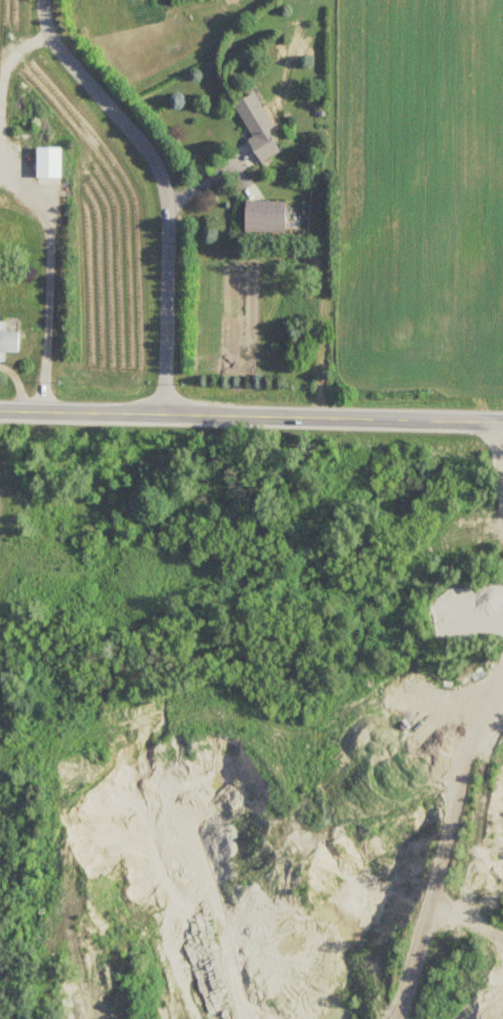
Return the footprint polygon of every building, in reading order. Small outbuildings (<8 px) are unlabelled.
[(274,128),(257,93),(234,105),(263,163),(281,154),(269,130),(274,128)] [(62,185),(62,150),(37,150),(37,185),(62,185)] [(287,203),(246,203),(246,235),(287,235),(287,203)] [(3,328),(0,328),(0,355),(19,356),(20,334),(3,334),(3,328)]
